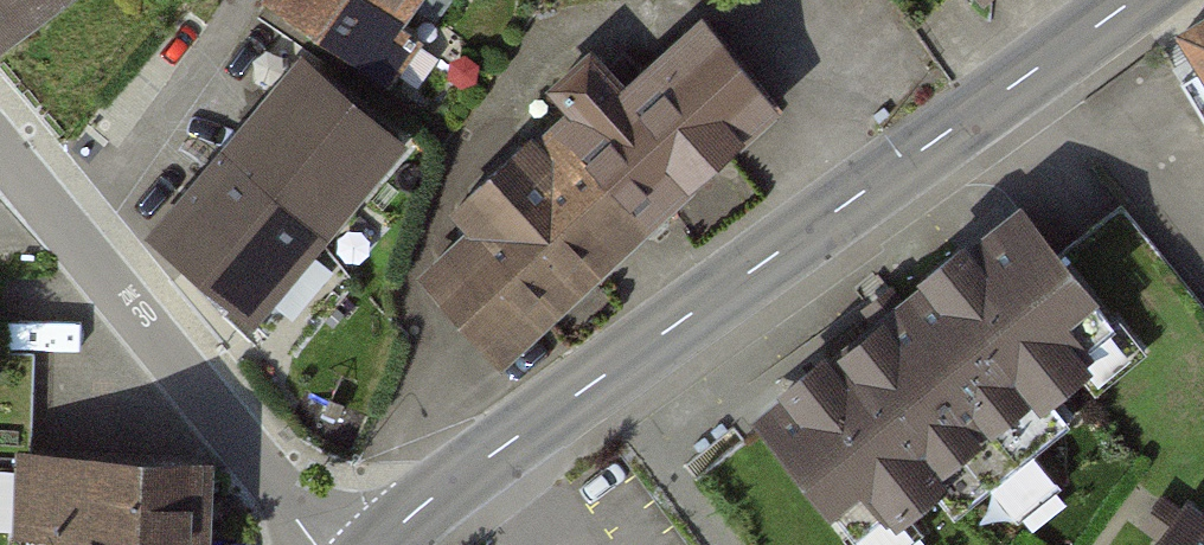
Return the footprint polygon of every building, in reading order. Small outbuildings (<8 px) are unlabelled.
[(59,0),(0,0),(0,42),(59,0)] [(392,79),(448,0),(281,0),(392,79)] [(1183,35),(1203,70),(1203,22),(1183,35)] [(423,280),(499,364),(780,106),(704,24),(626,95),(590,57),(556,89),(583,117),(541,155),(529,141),(457,207),(478,229),(423,280)] [(306,67),(158,240),(250,318),(397,145),(306,67)] [(794,398),(762,423),(854,535),(891,505),(900,516),(935,489),(955,514),(1068,423),(1049,399),(1085,371),(1076,360),(1117,327),(1023,212),(967,257),(960,248),(925,277),(932,286),(827,370),(821,363),(787,390),(794,398)] [(0,353),(0,459),(24,460),(27,354),(0,353)] [(198,466),(28,459),(25,544),(195,544),(198,466)] [(1184,511),(1159,544),(1203,544),(1203,526),(1184,511)]
